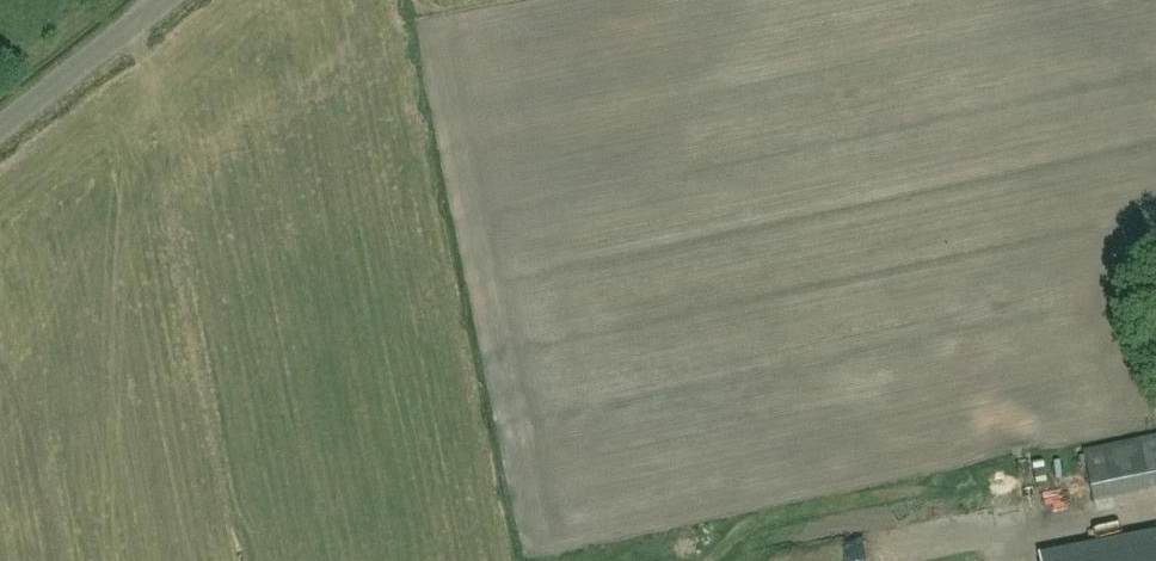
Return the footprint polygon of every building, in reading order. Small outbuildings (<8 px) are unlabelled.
[(1095,500),(1155,487),(1155,436),(1084,451),(1095,500)] [(1039,555),(1041,560),(1155,560),(1155,532),(1039,555)]
